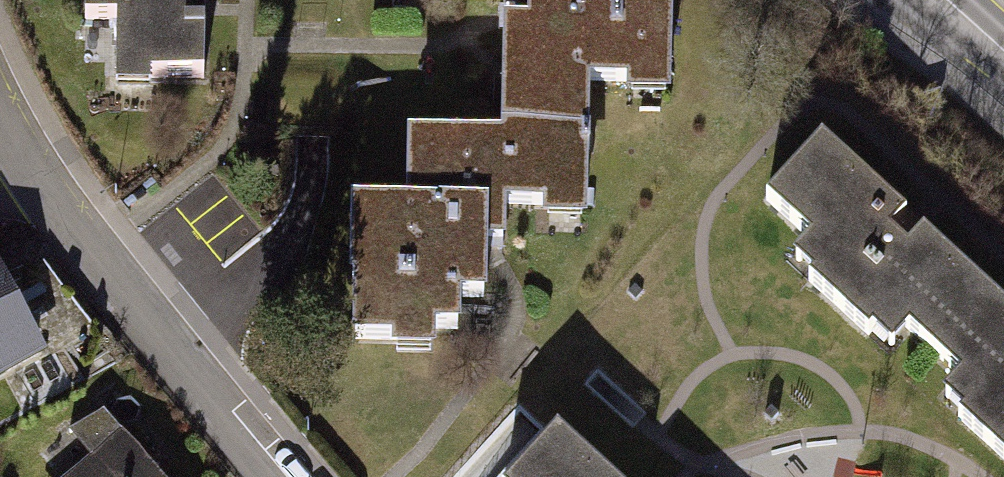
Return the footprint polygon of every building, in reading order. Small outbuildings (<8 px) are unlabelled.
[(86,18),(116,18),(115,86),(153,87),(153,79),(203,79),(204,0),(86,0),(86,18)] [(489,133),(567,132),(566,80),(611,80),(611,93),(655,92),(654,10),(567,11),(566,0),(488,0),(488,39),(489,133)] [(567,132),(489,133),(489,145),(394,146),(394,210),(333,211),(334,340),(383,339),(383,358),(419,357),(419,331),(448,331),(448,296),(469,296),(468,242),(496,241),(496,208),(535,208),(535,225),(568,225),(567,132)] [(821,137),(763,198),(809,242),(789,263),(884,352),(907,328),(937,356),(993,298),(924,234),(908,251),(887,232),(903,215),(821,137)] [(0,294),(0,379),(35,361),(0,294)] [(937,356),(958,376),(939,396),(1003,457),(1003,309),(993,298),(937,356)] [(60,476),(147,476),(92,413),(60,441),(78,462),(60,476)] [(510,476),(617,476),(560,424),(510,476)]
